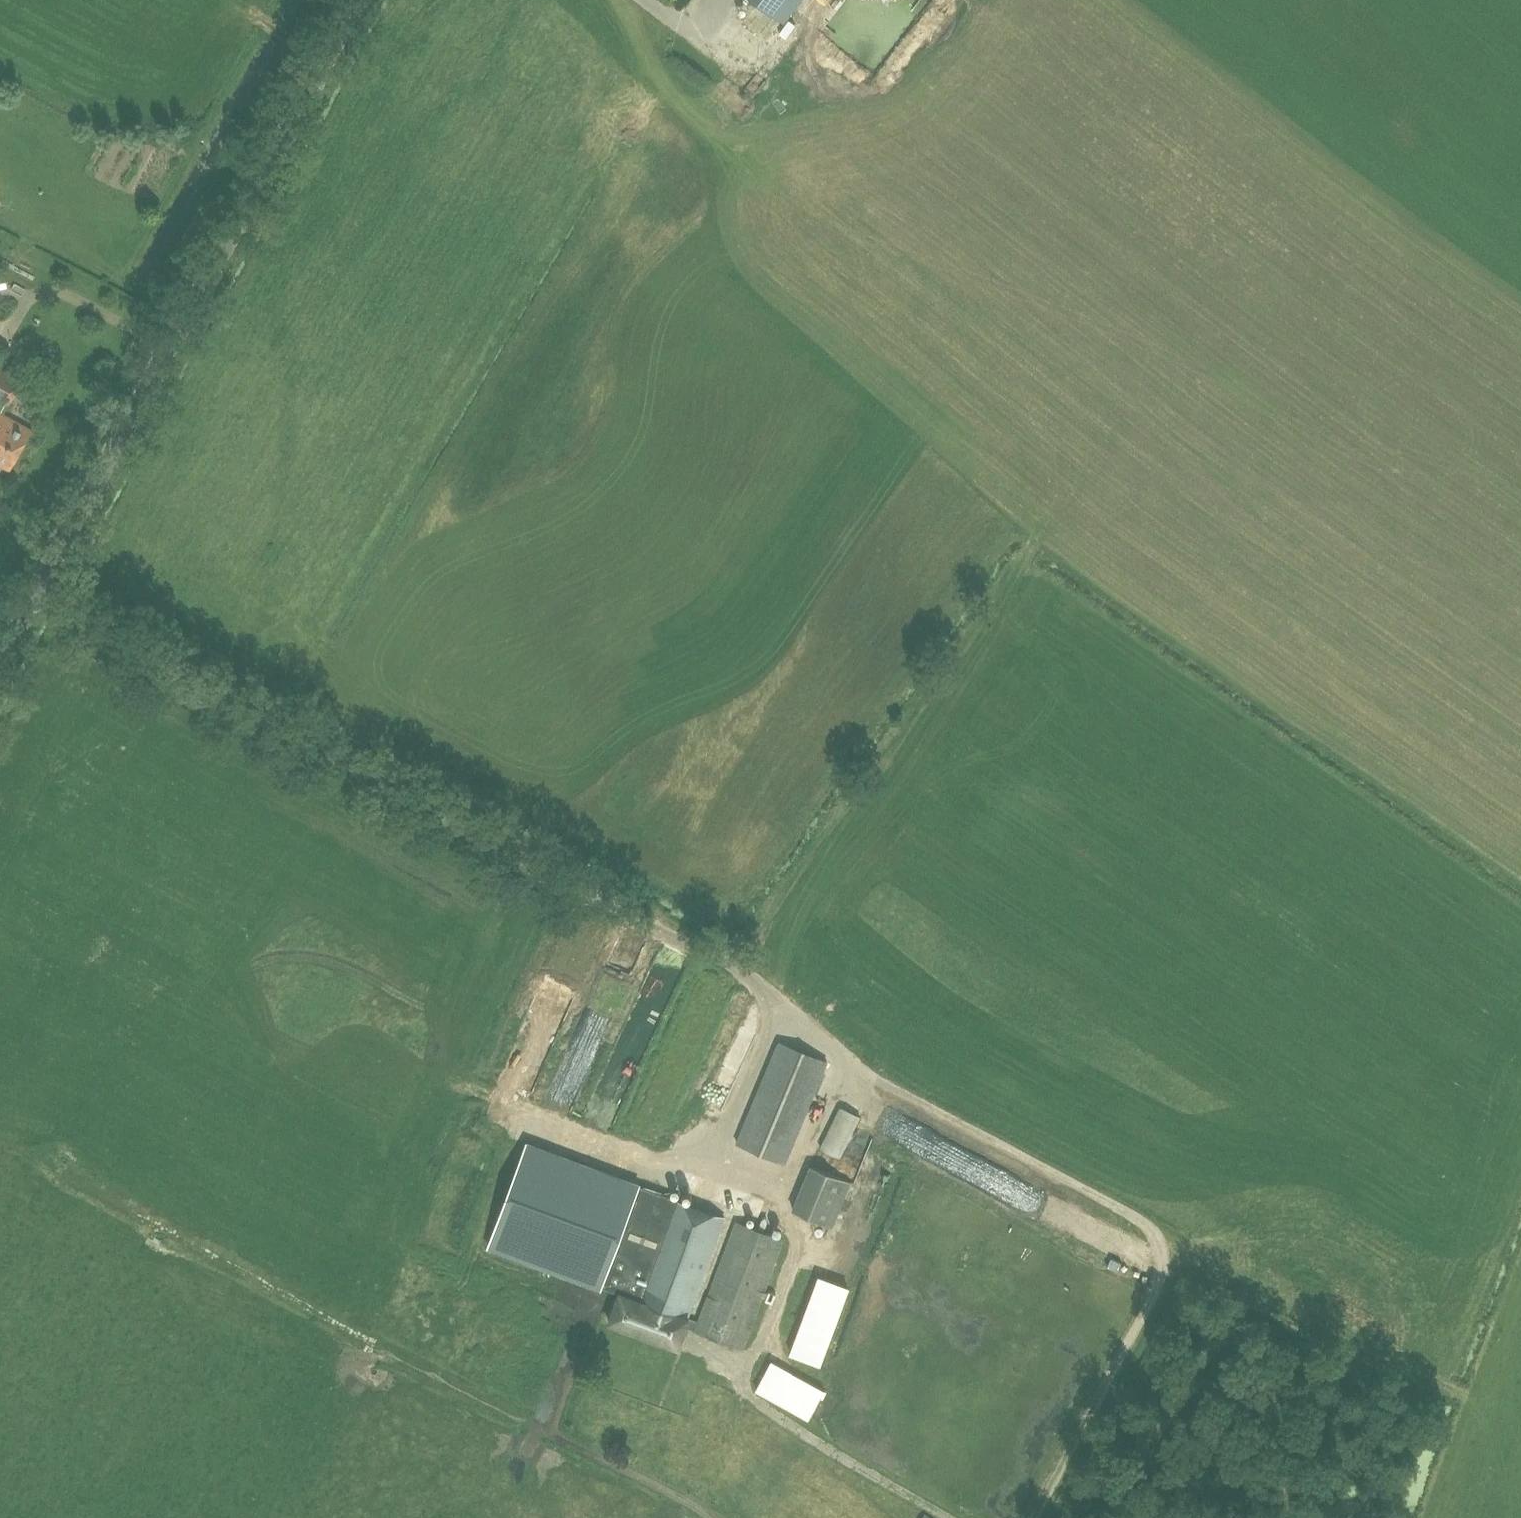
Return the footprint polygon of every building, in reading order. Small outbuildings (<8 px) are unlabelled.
[(815,0),(763,0),(797,25),(815,0)] [(9,404),(23,379),(0,367),(0,399),(9,404)] [(0,412),(0,466),(10,471),(33,431),(0,412)] [(615,966),(613,975),(639,981),(641,972),(615,966)] [(779,1042),(738,1143),(786,1162),(827,1062),(779,1042)] [(849,1106),(831,1151),(851,1160),(870,1115),(849,1106)] [(703,1125),(708,1133),(725,1123),(720,1114),(703,1125)] [(487,1124),(488,1141),(497,1141),(497,1124),(487,1124)] [(724,1218),(525,1144),(490,1246),(620,1294),(610,1323),(679,1348),(687,1327),(743,1348),(783,1240),(737,1222),(700,1323),(688,1318),(724,1218)] [(812,1166),(793,1210),(832,1227),(850,1183),(812,1166)] [(770,1367),(758,1389),(808,1415),(820,1394),(770,1367)]
